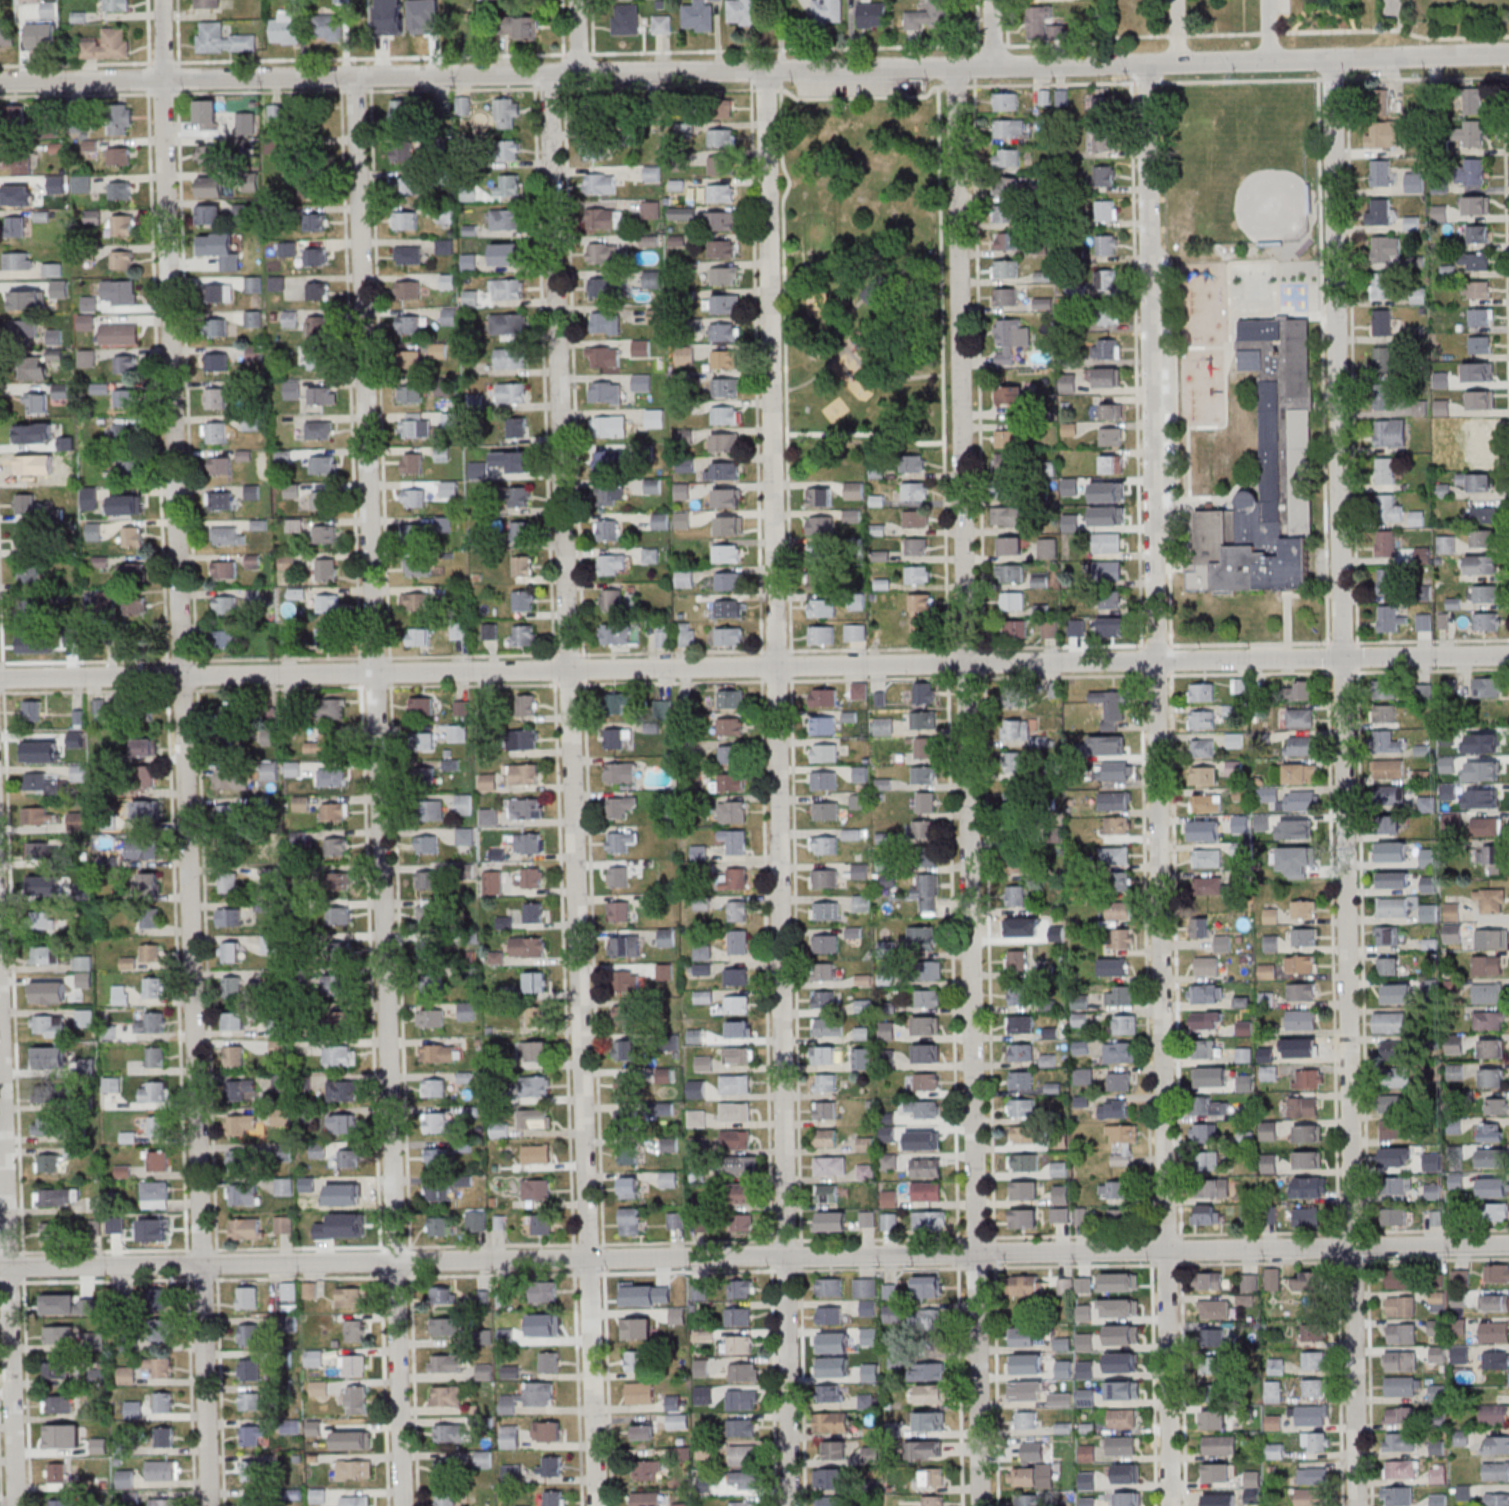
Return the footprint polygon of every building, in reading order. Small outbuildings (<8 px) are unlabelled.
[(102,10),(129,10),(129,0),(102,0),(102,10)] [(381,34),(405,34),(405,0),(381,0),(381,34)] [(693,5),(683,5),(683,31),(714,31),(714,0),(693,0),(693,5)] [(758,0),(727,0),(727,25),(758,25),(758,0)] [(812,22),(843,22),(843,0),(812,0),(812,22)] [(928,11),(905,11),(905,28),(955,29),(955,0),(928,0),(928,11)] [(57,18),(57,2),(41,2),(41,18),(57,18)] [(886,2),(859,2),(859,27),(886,27),(886,2)] [(640,4),(614,4),(614,30),(640,30),(640,4)] [(1027,6),(1027,41),(1067,40),(1067,24),(1053,24),(1052,6),(1027,6)] [(300,43),(300,14),(271,14),(271,43),(300,43)] [(316,41),(344,41),(344,14),(316,14),(316,41)] [(508,16),(508,40),(538,40),(538,16),(508,16)] [(671,34),(671,16),(653,16),(653,34),(671,34)] [(14,48),(14,21),(0,21),(0,48),(14,48)] [(197,21),(197,52),(255,52),(255,32),(223,32),(223,21),(197,21)] [(28,24),(27,49),(55,49),(55,25),(28,24)] [(129,27),(102,27),(102,39),(82,39),(82,58),(129,58),(129,27)] [(1482,88),(1465,88),(1465,113),(1482,113),(1482,88)] [(1390,90),(1391,117),(1372,117),(1371,105),(1373,105),(1373,91),(1390,90)] [(993,94),(993,112),(1018,112),(1018,94),(993,94)] [(470,97),(458,97),(458,113),(470,113),(470,97)] [(732,117),(732,97),(708,97),(708,117),(732,117)] [(1094,97),(1094,116),(1112,116),(1112,97),(1094,97)] [(495,98),(495,128),(519,128),(519,98),(495,98)] [(197,130),(217,130),(217,100),(197,100),(197,130)] [(394,119),(411,119),(411,101),(394,101),(394,119)] [(110,104),(110,134),(132,134),(132,104),(110,104)] [(27,105),(3,105),(3,129),(27,129),(27,105)] [(283,105),(269,105),(269,121),(283,121),(283,105)] [(237,132),(255,132),(255,112),(237,112),(237,132)] [(1026,120),(994,120),(994,138),(1026,138),(1026,120)] [(1483,147),(1483,120),(1461,120),(1461,147),(1483,147)] [(1400,122),(1400,148),(1391,148),(1391,149),(1372,149),(1372,137),(1373,137),(1373,123),(1400,122)] [(708,129),(708,147),(735,147),(735,129),(708,129)] [(1113,150),(1113,131),(1093,131),(1093,150),(1113,150)] [(519,160),(519,140),(495,140),(495,160),(519,160)] [(582,142),(582,159),(603,159),(603,142),(582,142)] [(412,143),(392,143),(392,161),(412,161),(412,143)] [(197,145),(197,163),(220,163),(220,145),(197,145)] [(130,147),(108,147),(108,165),(130,165),(130,147)] [(1021,149),(994,149),(994,167),(1021,167),(1021,149)] [(6,173),(30,173),(30,150),(6,150),(6,173)] [(727,175),(727,156),(709,156),(709,175),(727,175)] [(1484,158),(1462,158),(1462,185),(1484,185),(1484,158)] [(1391,161),(1392,187),(1373,188),(1372,175),(1374,175),(1373,161),(1391,161)] [(659,166),(644,166),(644,181),(659,181),(659,166)] [(1095,166),(1095,185),(1117,185),(1117,166),(1095,166)] [(1424,192),(1424,172),(1405,172),(1405,192),(1424,192)] [(90,193),(90,175),(72,175),(72,193),(90,193)] [(495,196),(519,196),(519,175),(495,175),(495,196)] [(584,175),(584,195),(615,195),(615,175),(584,175)] [(224,177),(196,177),(196,197),(224,197),(224,177)] [(394,177),(394,195),(415,195),(415,177),(394,177)] [(994,195),(1029,195),(1029,177),(994,177),(994,195)] [(300,198),(327,198),(327,178),(300,178),(300,198)] [(256,190),(256,179),(246,179),(246,190),(256,190)] [(110,199),(131,199),(131,181),(110,181),(110,199)] [(27,201),(27,183),(7,183),(7,201),(27,201)] [(734,201),(734,184),(708,184),(708,201),(734,201)] [(63,191),(48,191),(48,206),(63,206),(63,191)] [(1488,196),(1462,196),(1462,215),(1488,215),(1488,196)] [(1117,200),(1096,200),(1096,220),(1117,220),(1117,200)] [(1392,200),(1392,226),(1373,226),(1373,214),(1374,214),(1374,200),(1392,200)] [(660,201),(642,201),(642,218),(660,218),(660,201)] [(235,223),(255,223),(255,204),(235,204),(235,223)] [(197,205),(197,225),(222,225),(222,205),(197,205)] [(993,206),(993,224),(1018,224),(1018,206),(993,206)] [(673,207),(673,219),(697,219),(697,207),(673,207)] [(519,209),(491,209),(491,229),(519,229),(519,209)] [(623,229),(623,210),(587,210),(587,229),(623,229)] [(738,211),(711,211),(711,229),(738,229),(738,211)] [(417,229),(417,212),(394,212),(394,229),(417,229)] [(304,231),(329,231),(329,213),(304,213),(304,231)] [(133,215),(109,215),(109,236),(133,236),(133,215)] [(25,216),(7,216),(8,236),(25,236),(25,216)] [(1468,242),(1488,242),(1488,224),(1468,224),(1468,242)] [(1021,251),(1021,234),(996,234),(996,251),(1021,251)] [(1119,235),(1096,235),(1096,256),(1119,256),(1119,235)] [(1392,237),(1393,263),(1374,264),(1374,251),(1375,251),(1375,237),(1392,237)] [(738,240),(709,240),(709,257),(738,257),(738,240)] [(297,241),(280,241),(280,256),(297,256),(297,241)] [(526,264),(526,244),(490,244),(490,265),(526,264)] [(587,263),(618,263),(618,244),(587,244),(587,263)] [(422,264),(422,246),(396,246),(396,264),(422,264)] [(305,266),(329,266),(329,248),(305,248),(305,266)] [(133,268),(133,250),(111,250),(111,268),(133,268)] [(32,253),(4,253),(4,269),(32,269),(32,253)] [(202,273),(241,273),(241,253),(202,253),(202,273)] [(1488,253),(1458,253),(1458,263),(1468,263),(1468,270),(1488,270),(1488,253)] [(462,254),(462,270),(480,270),(480,254),(462,254)] [(1018,262),(993,262),(993,279),(1018,279),(1018,262)] [(63,263),(42,263),(42,276),(63,276),(63,263)] [(739,266),(711,266),(711,284),(739,284),(739,266)] [(1117,269),(1098,269),(1098,290),(1117,290),(1117,269)] [(659,287),(659,271),(643,271),(643,287),(659,287)] [(882,273),(889,279),(898,287),(877,310),(864,298),(861,295),(882,273)] [(1393,273),(1393,300),(1374,300),(1374,288),(1375,288),(1375,274),(1393,273)] [(455,288),(455,275),(442,275),(442,288),(455,288)] [(245,292),(263,292),(263,277),(245,277),(245,292)] [(590,298),(618,298),(618,278),(590,278),(590,298)] [(524,279),(491,279),(491,299),(524,299),(524,279)] [(137,305),(137,280),(102,280),(102,305),(137,305)] [(395,281),(395,299),(420,299),(420,281),(395,281)] [(1463,281),(1463,298),(1487,298),(1487,281),(1463,281)] [(329,282),(308,282),(308,300),(329,300),(329,282)] [(206,302),(232,302),(232,284),(206,284),(206,302)] [(1018,307),(1018,289),(994,289),(994,307),(1018,307)] [(462,291),(462,304),(477,304),(477,291),(462,291)] [(706,294),(706,313),(739,313),(739,294),(706,294)] [(96,309),(96,297),(82,297),(82,309),(96,309)] [(1117,306),(1098,306),(1098,325),(1117,325),(1117,306)] [(457,308),(442,308),(442,325),(457,325),(457,308)] [(663,323),(663,308),(647,308),(647,324),(663,323)] [(1469,326),(1490,326),(1490,308),(1469,308),(1469,326)] [(263,327),(263,310),(245,310),(245,327),(263,327)] [(1393,310),(1394,336),(1375,337),(1375,325),(1376,324),(1376,311),(1393,310)] [(620,334),(620,312),(591,312),(591,334),(620,334)] [(527,313),(491,313),(491,334),(527,334),(527,313)] [(1239,318),(1278,317),(1277,314),(1289,314),(1289,317),(1310,317),(1310,378),(1313,377),(1314,409),(1311,409),(1313,532),(1310,535),(1310,588),(1295,588),(1295,590),(1280,590),(1280,588),(1236,588),(1236,593),(1216,593),(1215,589),(1188,589),(1188,570),(1185,570),(1185,563),(1196,563),(1196,509),(1236,509),(1236,496),(1239,493),(1242,490),(1248,489),(1252,490),(1256,493),(1258,496),(1259,500),(1261,500),(1260,378),(1259,378),(1259,374),(1261,374),(1261,368),(1240,368),(1240,347),(1236,347),(1236,339),(1240,339),(1239,318)] [(332,315),(308,315),(308,336),(332,336),(332,315)] [(420,315),(396,315),(396,333),(420,333),(420,315)] [(209,318),(209,336),(227,336),(227,318),(209,318)] [(998,364),(1014,364),(1014,347),(1032,346),(1032,328),(1021,328),(1021,319),(996,320),(998,364)] [(14,320),(14,339),(38,339),(38,320),(14,320)] [(738,323),(709,323),(709,341),(738,341),(738,323)] [(137,344),(137,324),(101,324),(101,344),(137,344)] [(61,344),(61,329),(47,329),(47,344),(61,344)] [(1470,353),(1491,353),(1491,335),(1470,335),(1470,353)] [(650,356),(650,339),(632,339),(632,356),(650,356)] [(1095,339),(1095,359),(1120,359),(1120,339),(1095,339)] [(263,345),(247,345),(247,360),(263,360),(263,345)] [(694,364),(694,346),(676,346),(676,364),(694,364)] [(586,357),(590,357),(590,367),(619,367),(619,347),(586,347),(586,357)] [(496,348),(496,369),(525,369),(525,348),(496,348)] [(1394,348),(1394,374),(1375,374),(1375,362),(1376,362),(1376,348),(1394,348)] [(421,369),(421,350),(400,350),(400,369),(421,369)] [(737,350),(711,350),(711,368),(737,368),(737,350)] [(329,370),(329,351),(308,351),(308,370),(329,370)] [(228,371),(228,352),(204,352),(204,371),(228,371)] [(137,355),(115,355),(115,373),(137,373),(137,355)] [(46,379),(46,360),(22,360),(22,379),(46,379)] [(1097,371),(1122,370),(1123,388),(1097,389),(1097,371)] [(651,391),(651,374),(633,374),(633,391),(651,391)] [(1076,374),(1062,374),(1062,392),(1076,392),(1076,374)] [(741,396),(741,378),(713,378),(713,396),(741,396)] [(300,398),(300,379),(284,379),(284,398),(300,398)] [(529,382),(496,382),(496,403),(529,403),(529,382)] [(601,404),(621,404),(621,382),(601,382),(601,404)] [(52,398),(69,398),(69,383),(52,383),(52,398)] [(1394,384),(1395,411),(1376,411),(1376,399),(1377,399),(1377,385),(1394,384)] [(423,402),(423,385),(400,385),(400,402),(423,402)] [(998,405),(1009,405),(1009,419),(1026,419),(1026,386),(998,386),(998,405)] [(337,387),(309,387),(309,404),(337,404),(337,387)] [(206,408),(225,408),(225,388),(206,388),(206,408)] [(115,390),(115,409),(140,409),(140,390),(115,390)] [(1494,409),(1494,390),(1468,390),(1468,409),(1494,409)] [(23,403),(28,403),(28,414),(47,414),(47,393),(23,393),(23,403)] [(1449,399),(1435,399),(1435,415),(1449,415),(1449,399)] [(1123,418),(1123,403),(1100,403),(1100,418),(1123,418)] [(711,406),(711,424),(740,424),(740,406),(711,406)] [(646,427),(664,427),(664,409),(646,409),(646,427)] [(442,427),(462,427),(462,412),(442,412),(442,427)] [(404,437),(431,437),(431,418),(420,418),(420,414),(412,414),(412,418),(404,418),(404,437)] [(626,416),(593,416),(593,437),(626,437),(626,416)] [(527,417),(508,417),(508,438),(527,438),(527,417)] [(1471,461),(1488,461),(1488,438),(1495,438),(1495,419),(1471,419),(1471,461)] [(307,439),(332,439),(332,420),(307,420),(307,439)] [(1375,420),(1375,448),(1406,448),(1406,420),(1375,420)] [(204,422),(204,443),(226,443),(226,422),(204,422)] [(33,444),(33,424),(14,424),(14,444),(33,444)] [(137,440),(137,424),(113,424),(113,440),(137,440)] [(1100,427),(1100,445),(1124,445),(1124,427),(1100,427)] [(996,447),(1016,447),(1016,430),(996,430),(996,447)] [(739,433),(712,433),(712,451),(739,451),(739,433)] [(450,448),(436,448),(436,461),(450,461),(450,448)] [(595,451),(595,471),(626,471),(626,451),(595,451)] [(529,472),(529,452),(492,452),(492,466),(505,466),(505,472),(529,472)] [(423,453),(403,453),(403,474),(423,474),(423,453)] [(996,453),(996,473),(1015,473),(1015,453),(996,453)] [(1101,474),(1125,474),(1125,455),(1101,455),(1101,474)] [(338,456),(310,456),(310,474),(338,474),(338,456)] [(901,456),(901,474),(926,474),(926,456),(901,456)] [(71,469),(71,457),(57,457),(57,469),(71,469)] [(210,457),(210,475),(231,475),(231,457),(210,457)] [(143,458),(115,458),(115,478),(143,478),(143,458)] [(1396,458),(1397,485),(1378,485),(1378,473),(1379,473),(1379,459),(1396,458)] [(33,461),(16,461),(16,481),(33,481),(33,461)] [(486,479),(486,461),(469,461),(469,479),(486,479)] [(739,479),(739,462),(713,462),(713,470),(705,470),(705,479),(739,479)] [(1491,492),(1491,473),(1458,473),(1458,483),(1468,483),(1468,492),(1491,492)] [(661,493),(661,479),(645,479),(645,493),(661,493)] [(458,497),(458,481),(442,481),(442,497),(458,497)] [(1014,481),(993,481),(993,498),(1014,498),(1014,481)] [(689,483),(674,483),(674,499),(689,499),(689,483)] [(863,483),(845,483),(845,499),(863,499),(863,483)] [(902,483),(902,501),(928,501),(928,483),(902,483)] [(245,500),(264,500),(264,484),(245,484),(245,500)] [(598,505),(624,505),(624,484),(598,484),(598,505)] [(298,485),(286,485),(286,497),(298,497),(298,485)] [(1093,485),(1126,485),(1126,503),(1093,504),(1093,485)] [(1438,497),(1448,497),(1448,485),(1437,485),(1438,497)] [(97,486),(83,486),(83,509),(97,509),(97,486)] [(512,487),(511,506),(531,506),(531,488),(512,487)] [(714,507),(741,507),(741,488),(714,488),(714,507)] [(807,506),(832,506),(832,488),(807,488),(807,506)] [(426,489),(404,489),(404,506),(426,506),(426,489)] [(313,509),(330,509),(330,491),(313,491),(313,509)] [(233,492),(208,492),(208,509),(233,509),(233,492)] [(36,493),(14,493),(14,512),(42,512),(42,503),(36,503),(36,493)] [(107,494),(107,514),(141,514),(141,494),(107,494)] [(1397,495),(1397,522),(1378,522),(1378,510),(1379,510),(1379,496),(1397,495)] [(1501,523),(1501,506),(1471,506),(1471,523),(1501,523)] [(992,508),(992,526),(1024,526),(1024,508),(992,508)] [(1093,509),(1126,509),(1126,527),(1093,528),(1093,509)] [(691,528),(691,511),(675,511),(675,528),(691,528)] [(928,528),(928,511),(903,511),(903,528),(928,528)] [(653,529),(668,529),(668,513),(653,513),(653,529)] [(834,515),(807,515),(807,533),(834,533),(834,515)] [(741,516),(715,516),(715,534),(741,534),(741,516)] [(453,517),(437,517),(437,531),(453,531),(453,517)] [(302,531),(302,519),(287,519),(287,531),(302,531)] [(598,520),(598,540),(618,540),(618,520),(598,520)] [(532,541),(532,521),(514,521),(514,541),(532,541)] [(406,525),(406,538),(430,538),(430,525),(406,525)] [(124,546),(143,546),(143,526),(124,526),(124,546)] [(337,543),(337,526),(315,526),(315,543),(337,543)] [(244,545),(244,527),(212,527),(212,545),(244,545)] [(1498,548),(1498,530),(1471,530),(1471,548),(1498,548)] [(1397,531),(1398,558),(1379,558),(1379,546),(1380,546),(1380,532),(1397,531)] [(1122,533),(1093,533),(1093,552),(1122,552),(1122,533)] [(1455,554),(1455,536),(1438,536),(1438,554),(1455,554)] [(999,538),(999,556),(1023,556),(1023,538),(999,538)] [(928,539),(906,539),(906,555),(928,555),(928,539)] [(1057,559),(1057,540),(1040,540),(1040,559),(1057,559)] [(808,544),(808,562),(832,562),(832,544),(808,544)] [(741,545),(713,545),(713,562),(741,562),(741,545)] [(659,548),(643,548),(643,564),(659,564),(659,548)] [(626,554),(599,554),(599,574),(626,574),(626,554)] [(260,555),(246,555),(246,569),(260,569),(260,555)] [(296,555),(280,555),(280,570),(296,570),(296,555)] [(532,556),(513,556),(513,575),(532,575),(532,556)] [(1463,556),(1463,575),(1501,575),(1501,556),(1463,556)] [(406,576),(431,576),(431,558),(406,558),(406,576)] [(19,583),(39,583),(39,559),(19,559),(19,583)] [(317,559),(317,580),(338,580),(338,559),(317,559)] [(1122,561),(1093,561),(1093,580),(1122,580),(1122,561)] [(237,562),(211,562),(211,579),(237,579),(237,562)] [(118,563),(118,583),(145,583),(145,563),(118,563)] [(996,583),(1024,583),(1024,565),(996,565),(996,583)] [(906,584),(931,584),(931,566),(906,566),(906,584)] [(694,569),(676,569),(676,588),(694,588),(694,569)] [(1398,570),(1398,578),(1406,578),(1406,597),(1380,597),(1380,584),(1381,584),(1381,570),(1398,570)] [(716,590),(744,590),(744,572),(716,572),(716,590)] [(832,590),(831,573),(808,573),(808,590),(832,590)] [(1498,585),(1474,585),(1474,602),(1498,602),(1498,585)] [(622,610),(622,589),(601,589),(601,610),(622,610)] [(535,590),(513,590),(513,611),(535,611),(535,590)] [(1025,609),(1025,592),(1003,592),(1003,609),(1025,609)] [(402,611),(434,611),(434,593),(402,593),(402,611)] [(933,614),(933,593),(909,593),(909,634),(928,634),(928,614),(933,614)] [(1122,609),(1122,593),(1100,593),(1100,609),(1122,609)] [(339,594),(318,594),(318,612),(339,612),(339,594)] [(147,596),(121,596),(121,614),(147,614),(147,596)] [(214,596),(214,615),(236,615),(236,596),(214,596)] [(21,619),(41,619),(41,599),(21,599),(21,619)] [(835,616),(835,599),(809,599),(809,616),(835,616)] [(715,617),(737,617),(737,600),(715,600),(715,617)] [(1399,606),(1399,618),(1409,618),(1409,625),(1399,626),(1399,633),(1381,633),(1380,621),(1382,621),(1381,607),(1399,606)] [(1474,631),(1502,631),(1502,613),(1474,613),(1474,631)] [(1416,631),(1432,631),(1432,614),(1416,614),(1416,631)] [(1085,618),(1068,618),(1068,636),(1085,636),(1085,618)] [(1125,637),(1125,618),(1099,618),(1099,637),(1125,637)] [(1005,620),(1005,637),(1027,637),(1027,620),(1005,620)] [(1042,637),(1057,637),(1057,620),(1042,620),(1042,637)] [(631,623),(599,623),(599,644),(631,644),(631,623)] [(669,646),(669,623),(656,623),(656,646),(669,646)] [(452,638),(467,638),(467,624),(452,624),(452,638)] [(484,638),(497,638),(497,624),(484,624),(484,638)] [(513,645),(536,645),(536,624),(513,624),(513,645)] [(845,641),(866,641),(866,624),(845,624),(845,641)] [(834,644),(834,625),(809,625),(809,644),(834,644)] [(308,645),(305,626),(283,629),(285,647),(308,645)] [(320,645),(339,645),(339,627),(320,627),(320,645)] [(407,645),(430,645),(430,628),(407,628),(407,645)] [(741,644),(741,628),(715,628),(715,644),(741,644)] [(238,631),(215,631),(215,649),(238,649),(238,631)] [(22,653),(42,653),(42,633),(22,633),(22,653)] [(1504,677),(1474,677),(1474,697),(1504,697),(1504,677)] [(1244,679),(1233,679),(1233,692),(1244,692),(1244,679)] [(1443,680),(1458,680),(1459,696),(1443,696),(1443,680)] [(867,681),(852,681),(852,699),(867,699),(867,681)] [(1312,700),(1312,681),(1295,681),(1295,700),(1312,700)] [(1396,698),(1396,681),(1373,681),(1373,698),(1396,698)] [(935,703),(935,683),(914,683),(914,703),(935,703)] [(1190,701),(1215,701),(1215,683),(1190,683),(1190,701)] [(1028,706),(1028,686),(1004,686),(1004,706),(1028,706)] [(1418,686),(1433,686),(1434,701),(1418,702),(1418,686)] [(837,688),(808,688),(808,706),(837,706),(837,688)] [(744,690),(718,690),(718,708),(744,708),(744,690)] [(1090,691),(1090,702),(1104,702),(1104,730),(1117,730),(1117,721),(1127,720),(1127,690),(1090,691)] [(607,692),(607,713),(631,713),(631,692),(607,692)] [(519,715),(538,715),(538,695),(519,695),(519,715)] [(93,719),(106,718),(105,697),(93,698),(93,719)] [(433,715),(433,697),(411,697),(411,715),(433,715)] [(132,698),(132,721),(153,721),(153,698),(132,698)] [(346,699),(322,699),(322,720),(346,720),(346,699)] [(41,700),(24,700),(24,721),(41,720),(41,700)] [(1397,704),(1373,704),(1373,722),(1397,722),(1397,704)] [(1224,718),(1240,718),(1240,705),(1224,705),(1224,718)] [(219,743),(233,745),(234,734),(244,735),(247,708),(223,706),(219,743)] [(1314,709),(1287,709),(1287,727),(1314,727),(1314,709)] [(1191,728),(1216,728),(1216,710),(1191,710),(1191,728)] [(937,711),(911,711),(911,729),(936,729),(937,711)] [(836,716),(810,716),(810,734),(836,734),(836,716)] [(873,734),(894,734),(894,718),(873,718),(873,734)] [(743,737),(743,719),(717,719),(717,737),(743,737)] [(1030,719),(1001,719),(1001,740),(1030,740),(1030,719)] [(467,725),(449,725),(449,742),(467,742),(467,725)] [(604,728),(604,748),(623,748),(623,738),(632,738),(632,728),(604,728)] [(539,730),(508,730),(508,750),(539,750),(539,730)] [(1393,730),(1375,730),(1375,751),(1402,751),(1402,740),(1393,740),(1393,730)] [(435,751),(435,732),(412,732),(412,750),(435,751)] [(305,752),(340,752),(340,733),(319,733),(319,742),(305,742),(305,752)] [(1441,734),(1457,733),(1457,749),(1442,749),(1441,734)] [(1501,752),(1501,733),(1479,733),(1479,752),(1501,752)] [(1229,734),(1245,734),(1245,749),(1229,750),(1229,734)] [(1127,755),(1127,735),(1097,735),(1097,755),(1127,755)] [(936,759),(936,737),(916,737),(916,759),(936,759)] [(1315,737),(1285,737),(1285,755),(1315,755),(1315,737)] [(24,738),(24,754),(44,754),(44,738),(24,738)] [(156,756),(156,739),(135,739),(135,756),(156,756)] [(1216,757),(1216,739),(1191,739),(1191,757),(1216,757)] [(811,762),(837,762),(837,744),(811,744),(811,762)] [(719,747),(719,765),(741,765),(741,747),(719,747)] [(1023,772),(1023,751),(1004,751),(1004,772),(1023,772)] [(1373,760),(1373,778),(1404,778),(1404,760),(1373,760)] [(1228,762),(1243,761),(1244,777),(1228,777),(1228,762)] [(286,775),(299,775),(299,762),(286,762),(286,775)] [(1134,779),(1134,762),(1097,762),(1097,779),(1134,779)] [(261,763),(261,780),(277,780),(277,763),(261,763)] [(608,764),(626,764),(626,785),(608,785),(608,764)] [(1285,784),(1317,784),(1317,764),(1285,764),(1285,784)] [(509,766),(509,786),(538,786),(538,766),(509,766)] [(134,788),(155,788),(155,767),(134,767),(134,788)] [(417,785),(435,785),(435,767),(417,767),(417,785)] [(868,782),(868,767),(853,767),(853,782),(868,782)] [(938,767),(912,767),(912,785),(938,785),(938,767)] [(1217,767),(1191,767),(1191,784),(1217,784),(1217,767)] [(85,780),(84,768),(74,768),(74,781),(85,780)] [(344,786),(344,768),(317,768),(317,786),(344,786)] [(249,790),(249,769),(214,769),(214,790),(249,790)] [(49,781),(48,771),(23,773),(25,795),(67,792),(66,779),(49,781)] [(811,790),(837,790),(837,771),(811,771),(811,790)] [(1416,771),(1432,771),(1432,784),(1416,784),(1416,771)] [(497,790),(497,773),(480,773),(480,790),(497,790)] [(744,792),(744,775),(715,775),(715,792),(744,792)] [(1028,786),(1005,786),(1005,811),(1028,811),(1028,786)] [(1377,804),(1403,804),(1403,786),(1377,786),(1377,804)] [(1442,786),(1458,786),(1458,802),(1443,802),(1442,786)] [(1256,789),(1256,802),(1280,801),(1280,788),(1256,789)] [(1235,800),(1249,800),(1249,790),(1235,790),(1235,800)] [(1099,791),(1099,810),(1133,810),(1133,791),(1099,791)] [(1319,811),(1319,791),(1285,791),(1285,811),(1319,811)] [(935,793),(917,793),(917,813),(935,813),(935,793)] [(1222,793),(1191,793),(1191,812),(1222,812),(1222,793)] [(472,794),(455,794),(455,815),(472,815),(472,794)] [(867,795),(851,795),(851,809),(867,809),(867,795)] [(308,796),(294,796),(294,811),(308,811),(308,796)] [(608,797),(626,797),(626,817),(608,818),(608,797)] [(1420,798),(1436,798),(1436,813),(1421,814),(1420,798)] [(508,799),(508,819),(543,819),(543,799),(508,799)] [(159,823),(159,800),(132,800),(132,823),(159,823)] [(444,800),(426,800),(426,820),(444,820),(444,800)] [(719,822),(746,822),(746,801),(719,801),(719,822)] [(839,802),(810,802),(810,820),(839,820),(839,802)] [(349,820),(349,803),(322,803),(322,820),(349,820)] [(237,805),(217,805),(217,825),(237,825),(237,805)] [(22,824),(51,824),(51,807),(22,807),(22,824)] [(497,809),(478,809),(478,825),(497,825),(497,809)] [(86,812),(69,812),(68,828),(86,829),(86,812)] [(1256,816),(1272,815),(1272,831),(1256,831),(1256,816)] [(1447,815),(1462,815),(1463,831),(1447,831),(1447,815)] [(1133,834),(1133,816),(1106,816),(1106,834),(1133,834)] [(1400,834),(1400,817),(1374,817),(1374,834),(1400,834)] [(1502,817),(1473,817),(1473,835),(1502,835),(1502,817)] [(1235,818),(1251,818),(1251,834),(1235,834),(1235,818)] [(914,838),(935,838),(935,820),(914,820),(914,838)] [(1211,822),(1191,822),(1191,839),(1211,839),(1211,822)] [(1024,838),(1020,827),(1008,833),(1012,843),(1024,838)] [(456,844),(474,844),(474,828),(456,828),(456,844)] [(727,830),(727,854),(746,854),(746,830),(727,830)] [(609,831),(627,831),(627,852),(610,852),(609,831)] [(543,833),(515,833),(515,853),(543,853),(543,833)] [(417,853),(437,853),(437,835),(417,835),(417,853)] [(810,854),(837,854),(837,836),(810,836),(810,854)] [(326,837),(326,855),(348,855),(348,837),(326,837)] [(157,838),(124,838),(124,859),(157,859),(157,838)] [(49,841),(24,841),(24,858),(49,858),(49,841)] [(1479,863),(1493,863),(1493,872),(1502,872),(1502,844),(1479,844),(1479,863)] [(1379,846),(1408,845),(1409,864),(1379,864),(1379,846)] [(705,846),(692,846),(692,859),(705,859),(705,846)] [(917,846),(917,866),(936,866),(936,846),(917,846)] [(1429,846),(1394,846),(1394,862),(1429,862),(1429,846)] [(1131,847),(1100,847),(1100,864),(1131,864),(1131,847)] [(1317,847),(1290,847),(1290,865),(1317,865),(1317,847)] [(1191,866),(1222,866),(1222,849),(1191,849),(1191,866)] [(1422,852),(1438,852),(1438,868),(1422,868),(1422,852)] [(1026,874),(1026,856),(1007,856),(1007,874),(1026,874)] [(853,878),(868,878),(868,863),(853,863),(853,878)] [(611,866),(628,866),(629,887),(611,887),(611,866)] [(522,887),(544,887),(544,868),(522,868),(522,887)] [(729,869),(746,868),(747,889),(729,889),(729,869)] [(839,869),(813,869),(813,887),(839,887),(839,869)] [(440,871),(417,871),(417,888),(440,888),(440,871)] [(484,871),(484,894),(503,894),(503,871),(484,871)] [(329,872),(329,890),(349,890),(349,872),(329,872)] [(142,873),(142,893),(159,893),(159,873),(142,873)] [(219,893),(237,893),(237,873),(219,873),(219,893)] [(1105,891),(1131,891),(1131,873),(1105,873),(1105,891)] [(1381,873),(1411,873),(1411,892),(1381,892),(1381,873)] [(912,884),(912,900),(923,900),(923,915),(937,915),(937,874),(918,874),(918,884),(912,884)] [(1230,884),(1224,884),(1224,877),(1195,877),(1195,894),(1230,894),(1230,884)] [(28,894),(51,894),(51,878),(28,878),(28,894)] [(1423,878),(1439,878),(1439,894),(1423,894),(1423,878)] [(1026,886),(1007,886),(1007,906),(1026,906),(1026,886)] [(1505,888),(1474,888),(1474,913),(1505,913),(1505,888)] [(1378,899),(1408,899),(1408,918),(1378,918),(1378,899)] [(255,911),(274,911),(274,900),(255,900),(255,911)] [(439,900),(418,900),(418,923),(439,923),(439,900)] [(1317,918),(1317,900),(1293,900),(1293,918),(1317,918)] [(612,902),(630,901),(630,922),(612,922),(612,902)] [(728,901),(728,922),(747,922),(747,901),(728,901)] [(840,920),(840,901),(812,901),(812,920),(840,920)] [(1107,901),(1107,919),(1133,919),(1133,901),(1107,901)] [(525,923),(543,923),(543,902),(525,902),(525,923)] [(1422,905),(1438,905),(1438,921),(1422,921),(1422,905)] [(1444,905),(1460,905),(1460,921),(1445,921),(1444,905)] [(351,925),(350,906),(327,906),(328,925),(351,925)] [(241,908),(221,908),(221,925),(241,925),(241,908)] [(1265,923),(1278,923),(1278,908),(1265,908),(1265,923)] [(161,928),(161,909),(141,909),(141,928),(161,928)] [(54,928),(54,912),(33,912),(33,928),(54,928)] [(1210,938),(1209,917),(1190,917),(1191,938),(1210,938)] [(1029,919),(1007,919),(1007,936),(1029,936),(1029,919)] [(1446,924),(1462,924),(1462,940),(1447,940),(1446,924)] [(914,926),(914,948),(938,948),(938,926),(914,926)] [(1396,926),(1375,926),(1375,945),(1396,945),(1396,926)] [(1111,948),(1136,948),(1136,928),(1111,928),(1111,948)] [(1293,945),(1317,945),(1317,928),(1293,928),(1293,945)] [(1508,928),(1475,928),(1475,948),(1508,948),(1508,928)] [(659,929),(659,947),(675,947),(675,929),(659,929)] [(748,930),(729,930),(729,955),(748,955),(748,930)] [(261,952),(279,952),(279,935),(261,935),(261,952)] [(840,952),(840,935),(814,935),(814,952),(840,952)] [(1232,951),(1232,935),(1215,935),(1215,951),(1232,951)] [(1280,951),(1280,935),(1264,935),(1264,951),(1280,951)] [(612,937),(630,936),(630,957),(613,957),(612,937)] [(511,937),(511,957),(546,957),(546,937),(511,937)] [(444,940),(415,940),(415,956),(444,956),(444,940)] [(220,963),(239,963),(239,942),(220,942),(220,963)] [(328,963),(352,963),(352,942),(328,942),(328,963)] [(140,962),(159,962),(159,944),(140,944),(140,962)] [(711,945),(694,945),(694,960),(711,960),(711,945)] [(28,964),(55,964),(55,946),(28,946),(28,964)] [(1006,950),(1006,970),(1028,970),(1028,950),(1006,950)] [(491,962),(502,962),(502,953),(491,953),(491,962)] [(1288,972),(1317,972),(1317,955),(1288,955),(1288,972)] [(1501,955),(1478,955),(1478,974),(1501,974),(1501,955)] [(1221,957),(1195,957),(1195,975),(1221,975),(1221,957)] [(1399,975),(1399,957),(1380,957),(1380,975),(1399,975)] [(1098,976),(1130,976),(1130,958),(1098,958),(1098,976)] [(942,961),(922,961),(922,980),(942,980),(942,961)] [(835,981),(835,963),(818,963),(818,981),(835,981)] [(1277,964),(1259,964),(1259,979),(1277,979),(1277,964)] [(658,980),(673,980),(673,965),(658,965),(658,980)] [(751,986),(751,969),(725,969),(725,986),(751,986)] [(615,971),(632,971),(633,991),(615,992),(615,971)] [(546,972),(527,972),(527,992),(546,992),(546,972)] [(323,995),(349,995),(349,974),(323,974),(323,995)] [(420,992),(445,992),(445,975),(420,975),(420,992)] [(164,977),(145,977),(145,997),(164,997),(164,977)] [(242,977),(224,977),(224,997),(242,997),(242,977)] [(1287,1001),(1315,1001),(1315,983),(1287,983),(1287,1001)] [(1382,983),(1411,983),(1412,1001),(1382,1002),(1382,983)] [(1030,1005),(1030,984),(1008,984),(1008,1005),(1030,1005)] [(1473,984),(1473,1003),(1502,1003),(1502,984),(1473,984)] [(1136,985),(1106,985),(1106,1004),(1136,1004),(1136,985)] [(1224,1003),(1224,985),(1188,985),(1188,1003),(1224,1003)] [(916,1007),(941,1007),(941,989),(916,989),(916,1007)] [(835,990),(812,990),(812,1008),(835,1008),(835,990)] [(713,991),(694,991),(694,1002),(713,1002),(713,991)] [(1260,1005),(1274,1005),(1274,993),(1260,993),(1260,1005)] [(1073,994),(1073,1008),(1090,1008),(1090,994),(1073,994)] [(749,1013),(749,996),(725,996),(725,1005),(718,1005),(718,1013),(749,1013)] [(476,1003),(458,1003),(458,1020),(476,1020),(476,1003)] [(614,1006),(632,1005),(633,1026),(615,1026),(614,1006)] [(527,1006),(527,1027),(546,1027),(546,1006),(527,1006)] [(76,1027),(96,1027),(96,1009),(76,1009),(76,1027)] [(417,1027),(445,1027),(445,1010),(417,1010),(417,1027)] [(1285,1010),(1315,1010),(1315,1028),(1286,1028),(1285,1010)] [(1189,1012),(1189,1029),(1223,1029),(1223,1011),(1189,1012)] [(1505,1011),(1473,1011),(1474,1029),(1502,1029),(1502,1019),(1504,1019),(1505,1011)] [(165,1033),(165,1012),(137,1012),(137,1033),(165,1033)] [(245,1012),(223,1012),(223,1031),(245,1031),(245,1012)] [(1375,1013),(1405,1013),(1405,1031),(1375,1032),(1375,1013)] [(1008,1033),(1035,1033),(1035,1014),(1008,1014),(1008,1033)] [(1138,1014),(1111,1014),(1111,1034),(1138,1034),(1138,1014)] [(64,1015),(31,1015),(31,1036),(64,1036),(64,1015)] [(937,1034),(937,1016),(914,1016),(914,1034),(937,1034)] [(843,1036),(843,1024),(842,1024),(842,1020),(835,1020),(835,1018),(813,1018),(813,1036),(843,1036)] [(750,1020),(728,1020),(728,1037),(750,1037),(750,1020)] [(881,1040),(895,1040),(895,1021),(881,1021),(881,1040)] [(856,1039),(868,1039),(868,1029),(856,1029),(856,1039)] [(1463,1054),(1463,1035),(1447,1035),(1447,1054),(1463,1054)] [(1290,1053),(1322,1053),(1322,1037),(1290,1037),(1290,1053)] [(1503,1057),(1503,1039),(1479,1039),(1479,1058),(1503,1057)] [(616,1040),(634,1040),(634,1060),(617,1061),(616,1040)] [(1219,1040),(1193,1040),(1193,1058),(1219,1058),(1219,1040)] [(1406,1040),(1381,1040),(1381,1059),(1406,1059),(1406,1040)] [(549,1062),(549,1041),(522,1041),(522,1062),(549,1062)] [(1074,1054),(1090,1054),(1090,1041),(1074,1041),(1074,1054)] [(1104,1042),(1104,1062),(1137,1062),(1137,1042),(1104,1042)] [(1009,1043),(1009,1061),(1035,1060),(1034,1043),(1009,1043)] [(914,1062),(937,1062),(937,1044),(914,1044),(914,1062)] [(456,1045),(422,1045),(422,1061),(456,1061),(456,1045)] [(244,1066),(244,1046),(223,1046),(223,1066),(244,1066)] [(357,1067),(357,1046),(326,1046),(326,1067),(357,1067)] [(812,1063),(837,1063),(837,1046),(812,1046),(812,1063)] [(146,1067),(165,1067),(165,1047),(146,1047),(146,1067)] [(724,1047),(724,1063),(754,1063),(754,1047),(724,1047)] [(1252,1061),(1252,1048),(1237,1048),(1237,1061),(1252,1061)] [(881,1062),(894,1062),(894,1051),(881,1051),(881,1062)] [(713,1055),(696,1055),(696,1071),(713,1071),(713,1055)] [(851,1067),(862,1067),(862,1055),(851,1055),(851,1067)] [(1463,1064),(1448,1064),(1448,1079),(1463,1079),(1463,1064)] [(1227,1067),(1194,1067),(1194,1086),(1227,1086),(1227,1067)] [(1381,1068),(1411,1067),(1411,1086),(1382,1086),(1381,1068)] [(1074,1068),(1074,1084),(1093,1084),(1093,1068),(1074,1068)] [(1504,1087),(1504,1068),(1479,1068),(1479,1087),(1504,1087)] [(1323,1070),(1293,1070),(1293,1088),(1323,1088),(1323,1070)] [(1010,1071),(1010,1088),(1034,1088),(1034,1071),(1010,1071)] [(915,1091),(939,1091),(939,1073),(915,1073),(915,1091)] [(1102,1081),(1102,1091),(1132,1091),(1132,1073),(1109,1073),(1109,1081),(1102,1081)] [(837,1091),(837,1074),(814,1074),(814,1092),(837,1091)] [(617,1075),(634,1075),(635,1095),(617,1095),(617,1075)] [(751,1075),(721,1075),(721,1094),(751,1094),(751,1075)] [(121,1092),(121,1077),(104,1077),(104,1092),(121,1092)] [(550,1097),(550,1077),(527,1077),(527,1097),(550,1097)] [(422,1097),(445,1097),(445,1079),(422,1079),(422,1097)] [(165,1101),(165,1081),(140,1081),(140,1101),(165,1101)] [(229,1099),(249,1099),(249,1082),(229,1082),(229,1099)] [(358,1082),(327,1082),(327,1102),(358,1102),(358,1082)] [(62,1100),(62,1090),(39,1090),(39,1100),(62,1100)] [(1381,1094),(1410,1094),(1411,1113),(1381,1113),(1381,1094)] [(1191,1115),(1229,1115),(1229,1097),(1191,1097),(1191,1115)] [(1317,1097),(1289,1097),(1289,1116),(1317,1116),(1317,1097)] [(1508,1114),(1508,1098),(1485,1098),(1485,1114),(1508,1114)] [(1035,1117),(1035,1099),(1008,1099),(1008,1117),(1035,1117)] [(900,1100),(900,1118),(940,1118),(940,1100),(900,1100)] [(1100,1100),(1100,1118),(1130,1118),(1130,1100),(1100,1100)] [(814,1101),(814,1118),(837,1118),(837,1101),(814,1101)] [(721,1121),(751,1121),(751,1102),(721,1102),(721,1121)] [(272,1125),(291,1125),(291,1109),(272,1109),(272,1125)] [(552,1109),(519,1109),(519,1128),(552,1128),(552,1109)] [(619,1109),(636,1109),(637,1130),(619,1130),(619,1109)] [(706,1110),(689,1110),(689,1126),(706,1126),(706,1110)] [(425,1132),(455,1132),(455,1113),(425,1113),(425,1132)] [(247,1129),(256,1129),(256,1115),(226,1115),(226,1136),(247,1136),(247,1129)] [(167,1137),(167,1116),(148,1116),(148,1137),(167,1137)] [(357,1134),(357,1116),(329,1116),(329,1134),(357,1134)] [(33,1135),(63,1135),(63,1117),(33,1117),(33,1135)] [(1382,1120),(1411,1120),(1412,1138),(1382,1139),(1382,1120)] [(1260,1140),(1276,1140),(1276,1122),(1260,1122),(1260,1140)] [(1219,1123),(1191,1123),(1191,1142),(1219,1142),(1219,1123)] [(1504,1141),(1504,1123),(1476,1123),(1476,1141),(1504,1141)] [(1106,1125),(1106,1143),(1120,1143),(1120,1155),(1111,1155),(1111,1165),(1131,1165),(1131,1143),(1139,1143),(1139,1124),(1106,1125)] [(1295,1142),(1318,1142),(1318,1124),(1295,1124),(1295,1142)] [(1012,1126),(1012,1144),(1038,1144),(1038,1126),(1012,1126)] [(900,1142),(900,1127),(882,1127),(882,1142),(900,1142)] [(837,1128),(815,1128),(815,1146),(837,1146),(837,1128)] [(751,1148),(751,1130),(722,1130),(722,1148),(751,1148)] [(1252,1131),(1238,1131),(1238,1144),(1252,1144),(1252,1131)] [(873,1137),(857,1137),(857,1150),(873,1150),(873,1137)] [(325,1143),(310,1143),(310,1158),(325,1158),(325,1143)] [(619,1144),(637,1144),(638,1164),(620,1165),(619,1144)] [(551,1164),(551,1145),(523,1145),(523,1164),(551,1164)] [(1381,1166),(1404,1166),(1404,1147),(1381,1147),(1381,1166)] [(449,1148),(425,1148),(425,1166),(449,1166),(449,1148)] [(339,1167),(360,1167),(360,1149),(339,1149),(339,1167)] [(1478,1149),(1508,1149),(1508,1167),(1478,1167),(1478,1149)] [(168,1170),(168,1150),(150,1150),(150,1170),(168,1170)] [(255,1171),(255,1150),(229,1150),(229,1171),(255,1171)] [(1219,1151),(1194,1151),(1194,1170),(1219,1170),(1219,1151)] [(1295,1151),(1295,1168),(1320,1168),(1320,1151),(1295,1151)] [(39,1153),(39,1171),(60,1171),(60,1153),(39,1153)] [(1040,1171),(1040,1153),(1010,1153),(1010,1171),(1040,1171)] [(1276,1153),(1263,1153),(1263,1172),(1276,1172),(1276,1153)] [(1443,1153),(1424,1153),(1424,1170),(1443,1170),(1443,1153)] [(881,1169),(897,1169),(897,1154),(881,1154),(881,1169)] [(758,1174),(758,1157),(727,1157),(727,1174),(758,1174)] [(847,1174),(847,1157),(815,1157),(815,1174),(847,1174)] [(941,1158),(912,1158),(912,1177),(941,1177),(941,1158)] [(1051,1176),(1067,1176),(1067,1163),(1051,1163),(1051,1176)] [(874,1178),(874,1165),(859,1165),(859,1178),(874,1178)] [(676,1171),(661,1171),(661,1187),(676,1187),(676,1171)] [(1411,1194),(1411,1176),(1389,1176),(1389,1194),(1411,1194)] [(1290,1177),(1290,1197),(1326,1197),(1326,1177),(1290,1177)] [(275,1195),(293,1195),(293,1178),(275,1178),(275,1195)] [(620,1178),(638,1178),(638,1199),(620,1199),(620,1178)] [(1478,1178),(1508,1178),(1508,1197),(1479,1197),(1478,1178)] [(1230,1197),(1230,1179),(1199,1179),(1199,1197),(1230,1197)] [(142,1181),(142,1208),(168,1208),(168,1181),(142,1181)] [(523,1181),(523,1201),(551,1201),(551,1181),(523,1181)] [(1101,1198),(1130,1198),(1130,1181),(1101,1181),(1101,1198)] [(941,1201),(941,1182),(912,1182),(912,1201),(941,1201)] [(1040,1182),(1012,1182),(1012,1201),(1040,1201),(1040,1182)] [(450,1183),(425,1183),(425,1201),(450,1201),(450,1183)] [(733,1183),(733,1204),(755,1204),(755,1183),(733,1183)] [(360,1204),(360,1184),(341,1184),(341,1204),(360,1204)] [(1425,1199),(1441,1199),(1441,1184),(1425,1184),(1425,1199)] [(229,1185),(229,1206),(260,1206),(260,1185),(229,1185)] [(815,1203),(838,1203),(838,1185),(815,1185),(815,1203)] [(1054,1204),(1069,1204),(1069,1186),(1054,1186),(1054,1204)] [(35,1188),(35,1206),(78,1206),(78,1188),(35,1188)] [(882,1190),(882,1207),(897,1207),(897,1190),(882,1190)] [(1508,1219),(1508,1203),(1486,1203),(1486,1219),(1508,1219)] [(1192,1204),(1191,1224),(1219,1225),(1219,1205),(1192,1204)] [(621,1208),(638,1208),(639,1228),(621,1228),(621,1208)] [(1293,1226),(1320,1226),(1320,1208),(1285,1208),(1285,1218),(1293,1218),(1293,1226)] [(1384,1226),(1406,1226),(1406,1208),(1384,1208),(1384,1226)] [(486,1209),(467,1209),(467,1231),(486,1231),(486,1209)] [(1070,1209),(1051,1209),(1051,1223),(1070,1223),(1070,1209)] [(1076,1224),(1087,1224),(1087,1209),(1076,1209),(1076,1224)] [(1109,1228),(1131,1228),(1131,1209),(1109,1209),(1109,1228)] [(1037,1228),(1037,1210),(1010,1210),(1010,1228),(1037,1228)] [(850,1211),(815,1211),(815,1231),(850,1231),(850,1211)] [(875,1211),(860,1211),(861,1227),(876,1226),(875,1211)] [(947,1211),(912,1211),(912,1230),(947,1230),(947,1211)] [(685,1213),(669,1213),(669,1228),(685,1228),(685,1213)] [(882,1230),(897,1230),(897,1213),(882,1213),(882,1230)] [(753,1231),(753,1214),(732,1214),(732,1231),(753,1231)] [(291,1232),(291,1216),(275,1216),(275,1232),(291,1232)] [(552,1235),(552,1216),(532,1216),(532,1235),(552,1235)] [(428,1235),(453,1235),(453,1217),(428,1217),(428,1235)] [(261,1218),(231,1219),(231,1239),(262,1238),(261,1218)] [(334,1220),(334,1236),(360,1236),(360,1220),(334,1220)] [(41,1241),(69,1241),(69,1222),(41,1222),(41,1241)] [(171,1222),(146,1222),(146,1238),(171,1238),(171,1222)] [(1487,1282),(1508,1282),(1508,1263),(1487,1263),(1487,1282)] [(1281,1268),(1265,1268),(1265,1290),(1281,1290),(1281,1268)] [(1385,1290),(1414,1290),(1414,1270),(1385,1270),(1385,1290)] [(1292,1291),(1320,1291),(1320,1271),(1300,1271),(1300,1277),(1292,1277),(1292,1291)] [(1223,1289),(1223,1272),(1194,1273),(1194,1289),(1223,1289)] [(1134,1293),(1134,1273),(1101,1273),(1101,1293),(1134,1293)] [(1242,1290),(1257,1290),(1257,1275),(1242,1275),(1242,1290)] [(1044,1276),(1016,1276),(1016,1295),(1044,1295),(1044,1276)] [(922,1277),(922,1298),(942,1298),(942,1277),(922,1277)] [(1076,1277),(1092,1277),(1092,1293),(1077,1293),(1076,1277)] [(843,1278),(816,1278),(816,1296),(843,1296),(843,1278)] [(854,1278),(854,1297),(878,1297),(878,1278),(854,1278)] [(1058,1278),(1073,1278),(1074,1294),(1059,1294),(1058,1278)] [(754,1280),(728,1280),(728,1298),(754,1298),(754,1280)] [(557,1281),(532,1281),(532,1302),(557,1302),(557,1281)] [(708,1300),(708,1283),(693,1283),(693,1300),(708,1300)] [(884,1285),(884,1298),(897,1298),(897,1285),(884,1285)] [(258,1287),(237,1287),(237,1308),(258,1308),(258,1287)] [(149,1288),(149,1310),(168,1310),(168,1288),(149,1288)] [(431,1304),(461,1304),(461,1288),(431,1288),(431,1304)] [(362,1289),(337,1289),(337,1307),(362,1307),(362,1289)] [(651,1302),(639,1302),(639,1289),(624,1289),(624,1320),(651,1320),(651,1302)] [(1444,1293),(1429,1293),(1429,1312),(1444,1312),(1444,1293)] [(1254,1295),(1238,1295),(1238,1305),(1254,1305),(1254,1295)] [(1476,1295),(1476,1311),(1508,1311),(1508,1295),(1476,1295)] [(1416,1317),(1416,1298),(1386,1298),(1386,1317),(1416,1317)] [(1231,1300),(1199,1300),(1199,1319),(1231,1319),(1231,1300)] [(876,1314),(875,1301),(862,1302),(862,1315),(876,1314)] [(1078,1304),(1092,1303),(1093,1321),(1078,1322),(1078,1304)] [(884,1322),(903,1322),(903,1305),(884,1305),(884,1322)] [(843,1306),(816,1306),(816,1323),(843,1323),(843,1306)] [(725,1325),(752,1325),(752,1307),(725,1307),(725,1325)] [(942,1329),(942,1310),(910,1310),(910,1329),(942,1329)] [(462,1339),(462,1317),(433,1317),(433,1339),(462,1339)] [(539,1318),(539,1338),(558,1338),(558,1318),(539,1318)] [(363,1320),(346,1320),(346,1341),(363,1341),(363,1320)] [(1429,1334),(1440,1334),(1440,1321),(1429,1321),(1429,1334)] [(1508,1342),(1508,1322),(1479,1322),(1479,1342),(1508,1342)] [(170,1340),(170,1323),(146,1323),(146,1340),(170,1340)] [(1325,1341),(1325,1323),(1302,1323),(1302,1341),(1325,1341)] [(241,1345),(260,1345),(260,1324),(241,1324),(241,1345)] [(1106,1344),(1136,1344),(1136,1324),(1106,1324),(1106,1344)] [(1416,1324),(1387,1324),(1387,1343),(1416,1343),(1416,1324)] [(44,1326),(44,1343),(74,1343),(74,1326),(44,1326)] [(1009,1346),(1042,1346),(1042,1336),(1038,1336),(1038,1327),(1009,1327),(1009,1346)] [(856,1345),(873,1345),(873,1328),(856,1328),(856,1345)] [(1225,1346),(1225,1328),(1202,1328),(1202,1346),(1225,1346)] [(816,1334),(849,1333),(849,1352),(816,1352),(816,1334)] [(1078,1334),(1093,1333),(1093,1351),(1078,1352),(1078,1334)] [(122,1347),(139,1347),(139,1334),(122,1334),(122,1347)] [(727,1336),(727,1352),(753,1353),(753,1336),(727,1336)] [(1056,1349),(1070,1349),(1070,1339),(1056,1339),(1056,1349)] [(1452,1345),(1452,1363),(1468,1363),(1468,1345),(1452,1345)] [(1430,1361),(1444,1361),(1444,1347),(1430,1347),(1430,1361)] [(306,1366),(323,1366),(323,1349),(306,1349),(306,1366)] [(626,1370),(645,1370),(645,1350),(626,1350),(626,1370)] [(1483,1368),(1508,1368),(1508,1350),(1483,1350),(1483,1368)] [(1303,1369),(1328,1369),(1328,1351),(1303,1351),(1303,1369)] [(1383,1371),(1416,1371),(1416,1351),(1383,1351),(1383,1371)] [(540,1372),(559,1372),(559,1352),(540,1352),(540,1372)] [(1106,1353),(1138,1352),(1139,1371),(1106,1371),(1106,1353)] [(1010,1355),(1043,1354),(1043,1372),(1010,1373),(1010,1355)] [(369,1355),(347,1355),(347,1375),(369,1375),(369,1355)] [(431,1372),(462,1372),(462,1355),(431,1355),(431,1372)] [(1226,1373),(1226,1356),(1203,1356),(1203,1373),(1226,1373)] [(817,1358),(850,1357),(850,1375),(817,1376),(817,1358)] [(172,1378),(172,1358),(145,1358),(145,1367),(154,1367),(154,1378),(172,1378)] [(1268,1359),(1284,1358),(1284,1374),(1269,1375),(1268,1359)] [(240,1381),(261,1381),(261,1359),(240,1359),(240,1381)] [(709,1359),(695,1359),(695,1377),(709,1377),(709,1359)] [(1057,1361),(1071,1360),(1072,1378),(1057,1379),(1057,1361)] [(66,1361),(47,1361),(47,1378),(66,1378),(66,1361)] [(1078,1361),(1093,1361),(1094,1379),(1079,1379),(1078,1361)] [(911,1363),(944,1362),(944,1380),(912,1381),(911,1363)] [(760,1363),(730,1363),(730,1381),(760,1381),(760,1363)] [(477,1380),(493,1380),(493,1364),(477,1364),(477,1380)] [(135,1384),(135,1366),(118,1366),(118,1384),(135,1384)] [(505,1378),(519,1378),(519,1366),(505,1366),(505,1378)] [(1384,1396),(1420,1396),(1420,1377),(1384,1377),(1384,1396)] [(1328,1379),(1303,1379),(1303,1396),(1328,1396),(1328,1379)] [(328,1381),(310,1381),(310,1396),(328,1396),(328,1381)] [(524,1394),(502,1394),(502,1414),(517,1414),(517,1406),(554,1405),(554,1381),(524,1382),(524,1394)] [(1008,1382),(1041,1381),(1041,1399),(1009,1400),(1008,1382)] [(1107,1381),(1140,1381),(1140,1399),(1108,1399),(1107,1381)] [(654,1404),(654,1382),(626,1382),(626,1404),(654,1404)] [(1429,1399),(1446,1399),(1445,1384),(1428,1385),(1429,1399)] [(844,1402),(844,1385),(821,1385),(821,1402),(844,1402)] [(918,1404),(948,1404),(948,1385),(918,1385),(918,1404)] [(1201,1385),(1201,1401),(1229,1401),(1229,1385),(1201,1385)] [(348,1386),(348,1414),(367,1414),(367,1386),(348,1386)] [(431,1406),(463,1406),(463,1386),(431,1386),(431,1406)] [(713,1405),(713,1386),(694,1386),(694,1405),(713,1405)] [(1266,1387),(1282,1387),(1282,1403),(1267,1403),(1266,1387)] [(1080,1389),(1094,1389),(1095,1407),(1080,1407),(1080,1389)] [(728,1409),(758,1409),(758,1390),(728,1390),(728,1409)] [(153,1412),(175,1412),(175,1392),(153,1392),(153,1412)] [(261,1392),(241,1392),(241,1410),(261,1410),(261,1392)] [(1073,1392),(1050,1392),(1050,1406),(1073,1406),(1073,1392)] [(878,1408),(878,1394),(859,1394),(859,1408),(878,1408)] [(681,1410),(681,1395),(666,1395),(666,1410),(681,1410)] [(73,1413),(73,1396),(44,1396),(44,1413),(73,1413)] [(143,1401),(126,1401),(126,1418),(143,1418),(143,1401)] [(1478,1424),(1507,1424),(1507,1404),(1478,1404),(1478,1424)] [(1238,1405),(1254,1405),(1254,1421),(1238,1421),(1238,1405)] [(1328,1405),(1288,1405),(1288,1415),(1296,1415),(1296,1426),(1328,1426),(1328,1405)] [(1414,1423),(1414,1407),(1386,1407),(1386,1423),(1414,1423)] [(1109,1428),(1139,1428),(1139,1409),(1109,1409),(1109,1428)] [(1038,1411),(1015,1411),(1015,1429),(1038,1429),(1038,1411)] [(1226,1411),(1199,1411),(1199,1428),(1226,1428),(1226,1411)] [(815,1432),(850,1432),(850,1412),(815,1412),(815,1432)] [(1429,1412),(1445,1412),(1445,1428),(1430,1428),(1429,1412)] [(920,1413),(920,1431),(949,1431),(949,1413),(920,1413)] [(689,1429),(689,1414),(667,1414),(667,1429),(689,1429)] [(1266,1415),(1282,1415),(1282,1431),(1266,1431),(1266,1415)] [(757,1419),(728,1419),(728,1436),(757,1436),(757,1419)] [(308,1422),(308,1434),(321,1434),(321,1422),(308,1422)] [(561,1441),(561,1422),(533,1422),(533,1441),(561,1441)] [(467,1424),(435,1424),(435,1442),(467,1442),(467,1424)] [(502,1449),(519,1449),(519,1425),(502,1425),(502,1449)] [(655,1425),(631,1425),(631,1444),(655,1444),(655,1425)] [(242,1446),(260,1446),(260,1435),(267,1435),(267,1426),(242,1426),(242,1446)] [(156,1427),(156,1447),(174,1447),(174,1427),(156,1427)] [(68,1430),(48,1430),(48,1448),(68,1448),(68,1430)] [(1453,1431),(1469,1430),(1469,1446),(1454,1447),(1453,1431)] [(333,1449),(368,1449),(368,1431),(333,1431),(333,1449)] [(1331,1451),(1331,1432),(1307,1432),(1307,1451),(1331,1451)] [(1416,1432),(1383,1432),(1383,1451),(1416,1451),(1416,1432)] [(1482,1435),(1482,1453),(1508,1453),(1508,1435),(1482,1435)] [(1203,1436),(1236,1436),(1236,1454),(1203,1455),(1203,1436)] [(1107,1437),(1140,1437),(1140,1455),(1108,1455),(1107,1437)] [(108,1453),(108,1438),(92,1438),(92,1453),(108,1453)] [(1430,1440),(1445,1440),(1446,1455),(1430,1456),(1430,1440)] [(848,1441),(822,1441),(822,1459),(848,1459),(848,1441)] [(908,1441),(908,1458),(942,1458),(942,1441),(908,1441)] [(1267,1444),(1283,1444),(1283,1459),(1268,1460),(1267,1444)] [(1080,1445),(1095,1445),(1095,1463),(1081,1463),(1080,1445)] [(730,1446),(757,1446),(757,1465),(731,1465),(730,1446)] [(713,1458),(713,1447),(699,1447),(699,1458),(713,1458)] [(879,1447),(864,1447),(864,1462),(879,1462),(879,1447)] [(691,1459),(691,1448),(678,1448),(678,1459),(691,1459)] [(543,1466),(538,1466),(538,1476),(562,1476),(562,1456),(543,1456),(543,1466)] [(178,1460),(147,1460),(147,1480),(178,1480),(178,1460)] [(373,1479),(373,1460),(335,1460),(335,1479),(373,1479)] [(661,1480),(661,1460),(632,1460),(632,1480),(661,1480)] [(1386,1460),(1386,1479),(1417,1479),(1417,1460),(1386,1460)] [(262,1482),(262,1461),(243,1461),(243,1482),(262,1482)] [(1483,1462),(1483,1480),(1508,1480),(1508,1462),(1483,1462)] [(68,1463),(47,1463),(47,1483),(67,1483),(68,1463)] [(1114,1483),(1139,1483),(1139,1464),(1114,1464),(1114,1483)] [(504,1480),(521,1480),(521,1465),(504,1465),(504,1480)] [(1055,1487),(1055,1467),(1010,1468),(1010,1488),(1055,1487)] [(1329,1468),(1298,1468),(1298,1484),(1329,1484),(1329,1468)] [(1431,1469),(1447,1468),(1447,1484),(1431,1484),(1431,1469)] [(847,1489),(847,1469),(815,1469),(815,1489),(847,1489)] [(945,1487),(945,1469),(922,1469),(922,1487),(945,1487)] [(135,1488),(135,1470),(118,1470),(118,1488),(135,1488)] [(1245,1472),(1260,1471),(1261,1487),(1245,1487),(1245,1472)] [(761,1489),(761,1472),(732,1472),(732,1489),(761,1489)] [(1080,1472),(1095,1472),(1096,1490),(1081,1490),(1080,1472)] [(1457,1485),(1473,1485),(1473,1501),(1457,1501),(1457,1485)] [(1413,1487),(1381,1487),(1381,1505),(1413,1505),(1413,1487)] [(327,1489),(311,1489),(311,1503),(327,1503),(327,1489)] [(1325,1489),(1326,1505),(1297,1505),(1296,1489),(1325,1489)] [(566,1491),(544,1491),(544,1505),(566,1505),(566,1491)] [(1115,1505),(1141,1505),(1141,1492),(1115,1492),(1115,1505)] [(435,1505),(456,1505),(456,1493),(435,1493),(435,1505)] [(661,1493),(631,1493),(631,1505),(661,1505),(661,1493)] [(1484,1493),(1484,1504),(1491,1504),(1491,1505),(1508,1505),(1508,1493),(1484,1493)] [(1018,1505),(1051,1505),(1051,1495),(1018,1495),(1018,1505)] [(1446,1495),(1447,1505),(1431,1505),(1431,1495),(1446,1495)] [(341,1505),(370,1505),(370,1496),(341,1496),(341,1505)] [(1205,1496),(1205,1505),(1231,1505),(1231,1504),(1224,1505),(1224,1496),(1205,1496)] [(242,1497),(242,1505),(264,1505),(264,1497),(242,1497)] [(845,1497),(816,1497),(816,1505),(845,1505),(845,1497)] [(945,1497),(922,1497),(922,1505),(945,1505),(945,1497)] [(1096,1497),(1096,1505),(1081,1505),(1081,1497),(1096,1497)]
